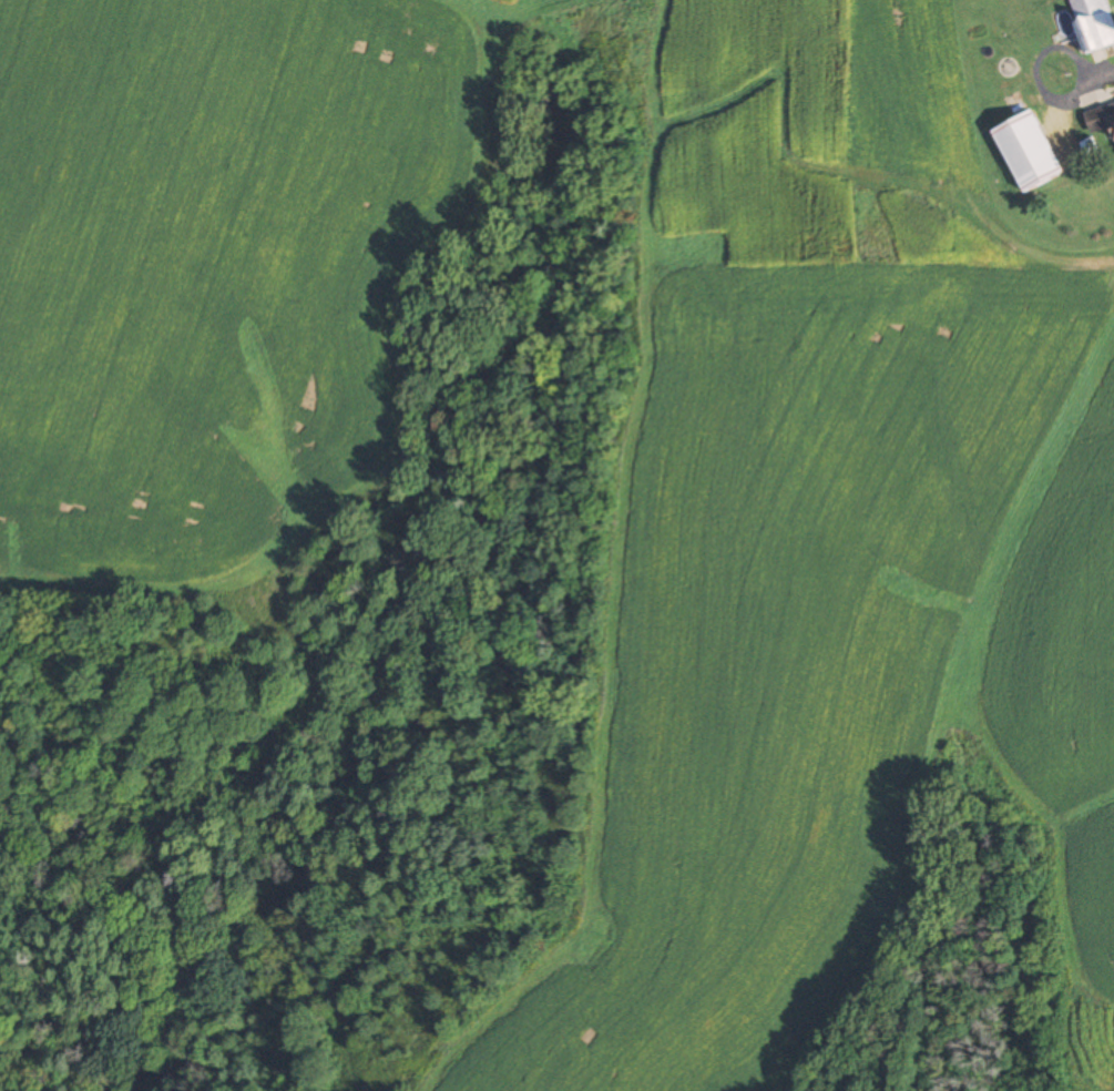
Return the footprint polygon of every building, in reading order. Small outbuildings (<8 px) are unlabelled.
[(1083,54),(1113,45),(1113,26),(1112,20),(1113,20),(1113,0),(1072,0),(1068,1),(1083,54)] [(1083,111),(1089,134),(1111,128),(1113,138),(1113,102),(1083,111)] [(1063,173),(1032,110),(992,129),(1023,192),(1063,173)]
